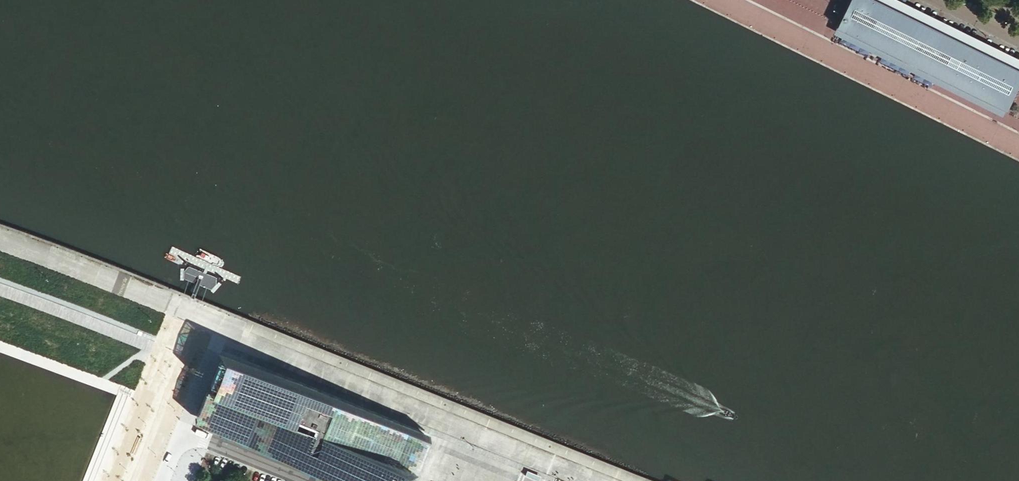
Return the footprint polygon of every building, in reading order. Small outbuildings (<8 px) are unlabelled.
[(878,0),(849,0),(837,24),(837,26),(1005,109),(1013,93),(1018,80),(1018,69),(878,0)] [(1018,69),(1018,59),(898,0),(878,0),(1018,69)] [(1005,109),(837,26),(834,32),(1002,115),(1005,109)] [(244,364),(233,389),(225,385),(215,381),(201,416),(306,459),(312,461),(317,449),(397,480),(406,480),(414,461),(396,454),(399,447),(406,429),(244,364)] [(406,429),(399,447),(396,454),(414,461),(406,480),(412,480),(429,438),(406,429)] [(317,449),(312,461),(359,480),(397,480),(317,449)]
